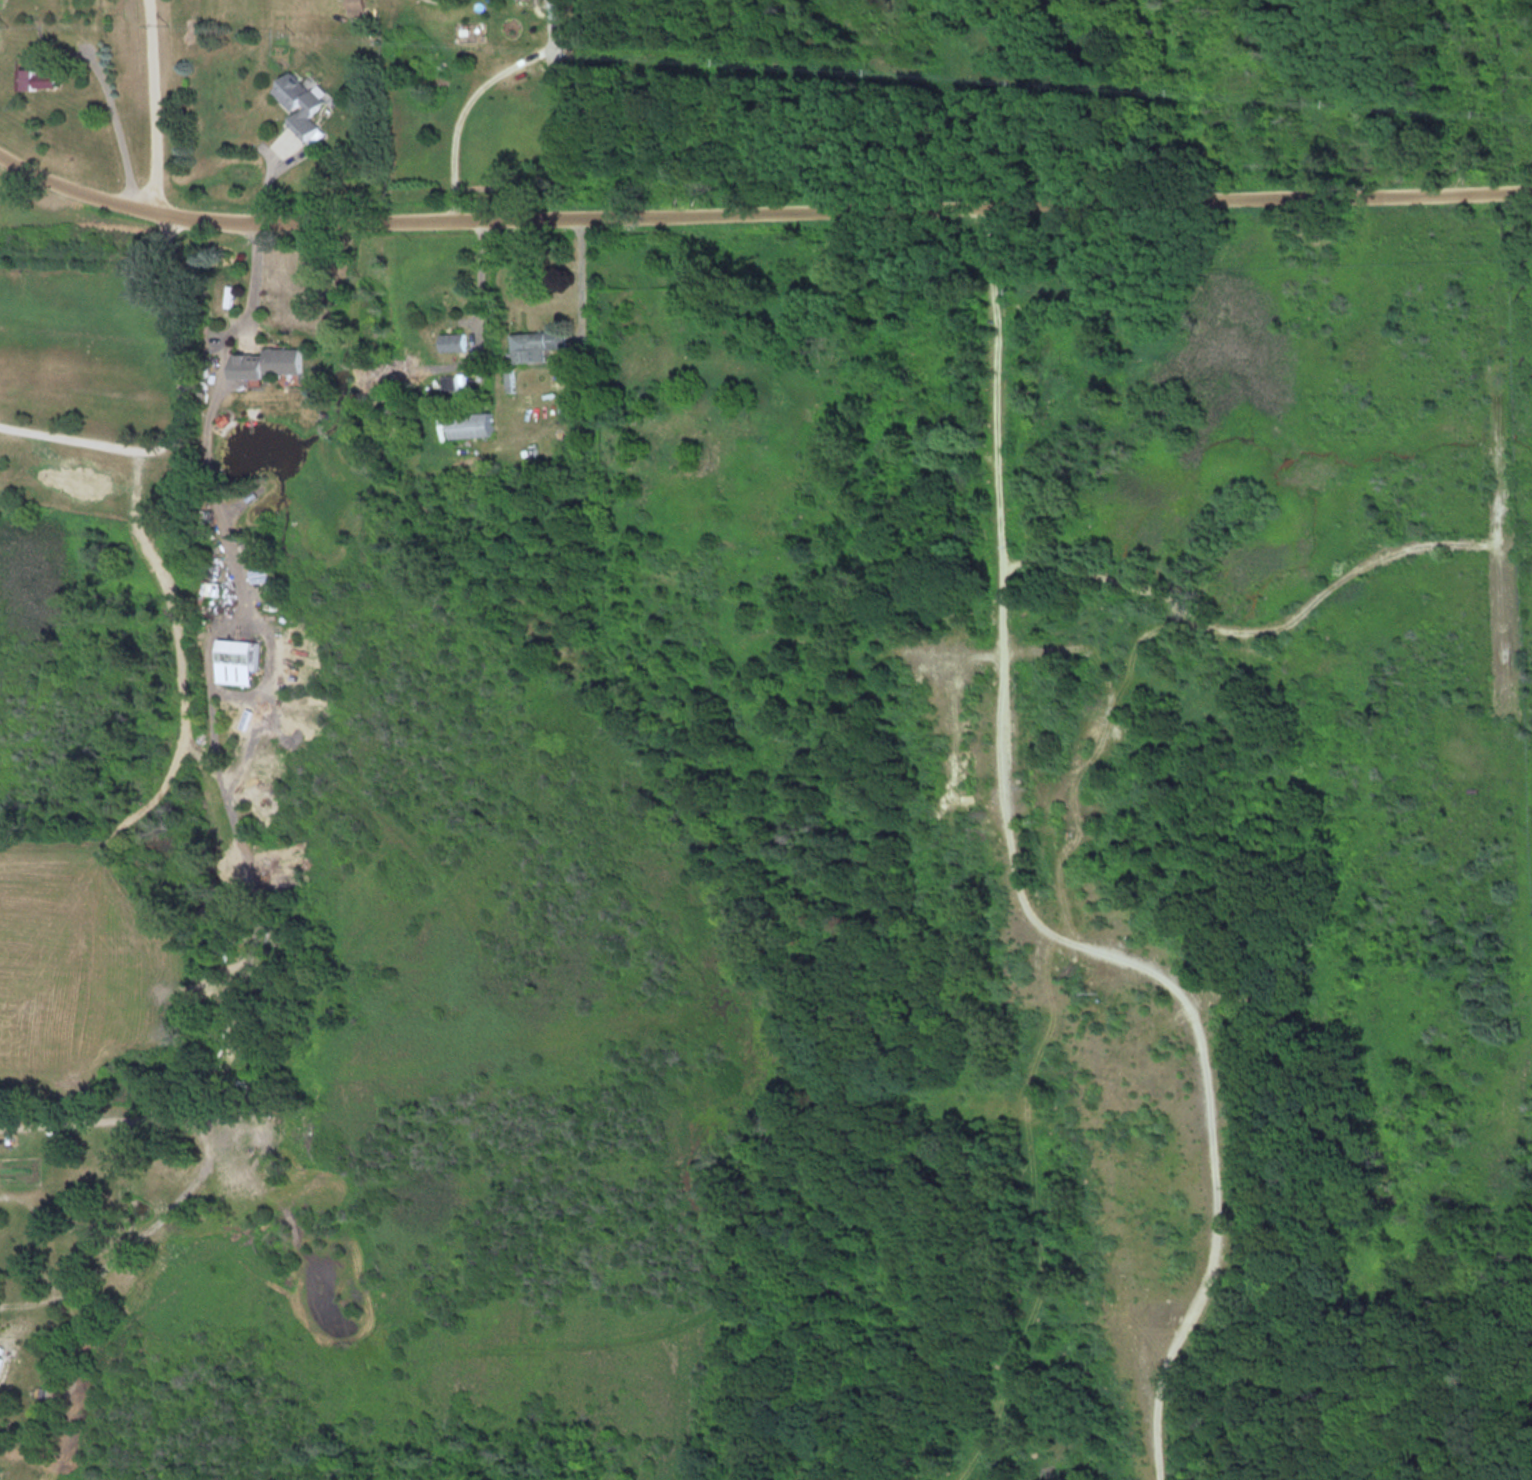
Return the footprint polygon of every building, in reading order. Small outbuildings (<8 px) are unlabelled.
[(368,14),(368,0),(352,0),(352,14),(368,14)] [(26,88),(62,88),(62,68),(26,68),(26,88)] [(313,116),(325,104),(293,72),(275,90),(299,114),(291,122),(310,141),(324,127),(313,116)] [(570,348),(570,331),(517,332),(518,362),(549,361),(549,348),(570,348)] [(445,351),(469,351),(469,333),(445,333),(445,351)] [(305,348),(268,347),(268,354),(238,353),(238,378),(270,378),(270,373),(305,374),(305,348)] [(498,436),(497,412),(457,414),(459,438),(498,436)] [(221,581),(205,581),(205,594),(221,594),(221,581)] [(256,641),(221,641),(221,662),(256,662),(256,641)]
